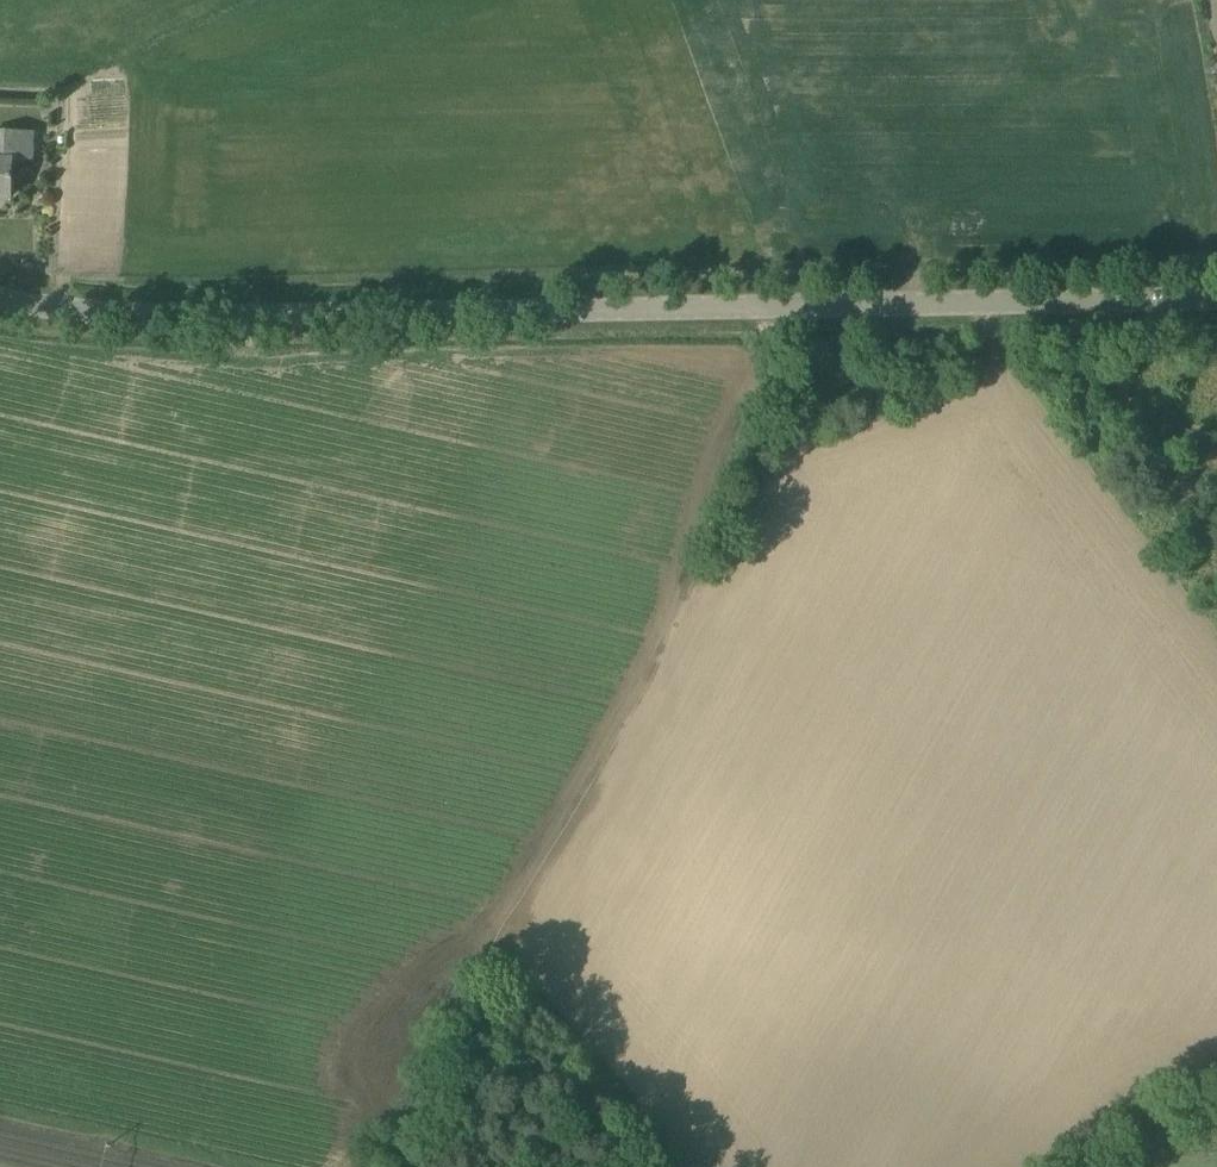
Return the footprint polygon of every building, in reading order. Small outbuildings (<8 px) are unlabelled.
[(34,133),(0,133),(0,196),(12,196),(12,160),(32,161),(34,133)]
